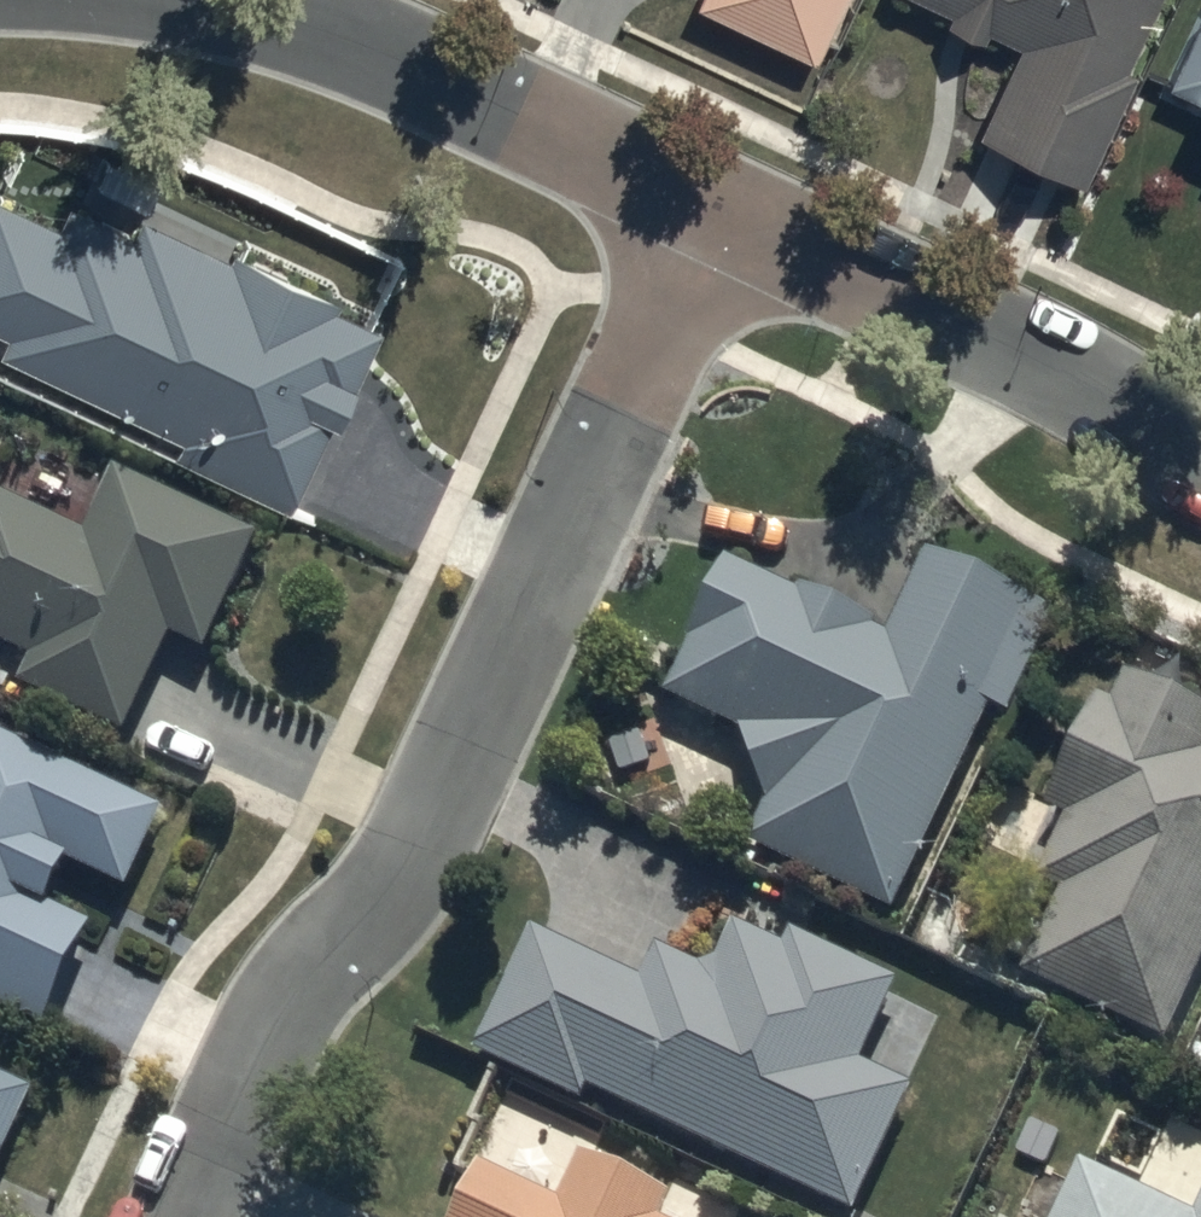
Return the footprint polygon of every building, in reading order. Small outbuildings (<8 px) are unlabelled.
[(814,50),(837,0),(706,0),(814,50)] [(952,3),(947,15),(983,32),(989,20),(1024,36),(984,120),(1084,168),(1134,61),(1125,57),(1152,0),(946,0),(952,3)] [(1200,2),(1169,71),(1200,86),(1200,2)] [(92,210),(65,197),(55,219),(49,216),(52,209),(23,195),(20,202),(0,192),(0,325),(9,329),(1,345),(180,431),(171,451),(291,504),(331,414),(336,416),(379,319),(333,297),(336,291),(232,240),(227,250),(138,208),(135,215),(98,197),(92,210)] [(28,686),(20,701),(83,730),(90,715),(126,732),(173,633),(206,649),(260,535),(116,467),(87,530),(0,489),(0,641),(33,657),(21,683),(28,686)] [(807,581),(803,589),(734,555),(668,689),(745,727),(772,803),(754,839),(893,907),(994,701),(1012,710),(1063,607),(935,544),(892,633),(874,624),(878,616),(807,581)] [(1128,670),(1116,701),(1101,695),(1052,807),(1068,814),(1042,877),(1063,885),(1028,970),(1169,1038),(1200,972),(1200,700),(1128,670)] [(44,1024),(93,921),(50,902),(69,862),(127,889),(165,809),(0,731),(0,1003),(44,1024)] [(737,921),(719,959),(698,965),(661,947),(645,980),(534,928),(478,1047),(583,1099),(590,1086),(856,1211),(915,1086),(861,1061),(900,977),(795,927),(787,945),(737,921)] [(36,1089),(0,1073),(0,1166),(36,1089)] [(459,1216),(663,1216),(662,1216),(673,1192),(586,1150),(562,1199),(484,1162),(459,1216)] [(1083,1159),(1057,1216),(1200,1216),(1200,1206),(1197,1214),(1083,1159)]
